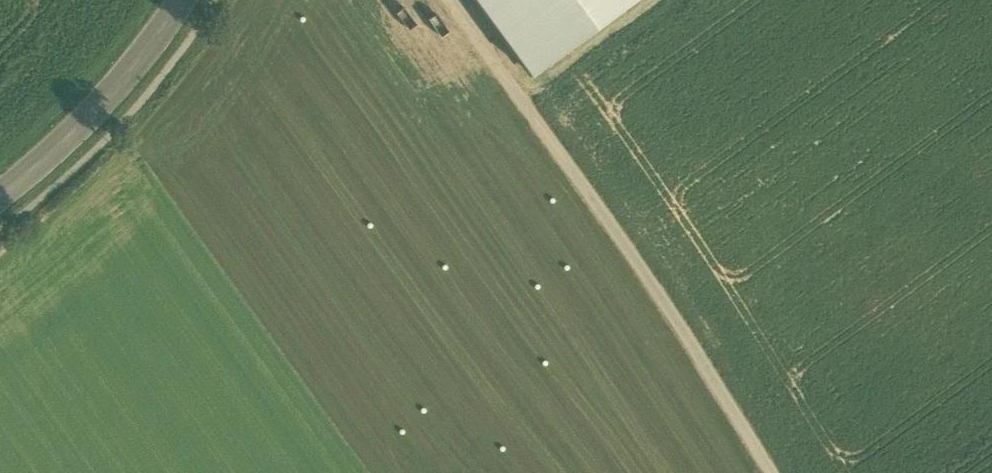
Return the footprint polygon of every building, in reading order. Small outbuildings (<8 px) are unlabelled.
[(534,76),(639,0),(479,0),(534,76)]
